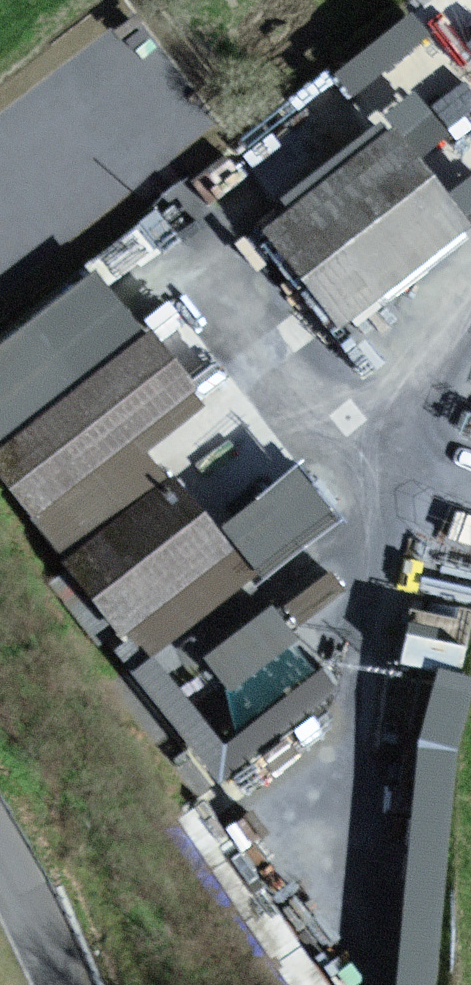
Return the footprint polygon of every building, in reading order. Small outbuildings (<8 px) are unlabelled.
[(321,63),(342,87),(415,23),(395,0),(393,0),(321,63)] [(395,77),(368,102),(409,146),(436,121),(395,77)] [(390,135),(254,240),(326,332),(462,227),(390,135)] [(101,258),(0,339),(0,468),(149,654),(257,569),(156,443),(213,398),(101,258)] [(303,613),(340,580),(323,562),(286,594),(303,613)] [(387,984),(438,984),(456,632),(392,629),(391,656),(405,656),(387,984)]
